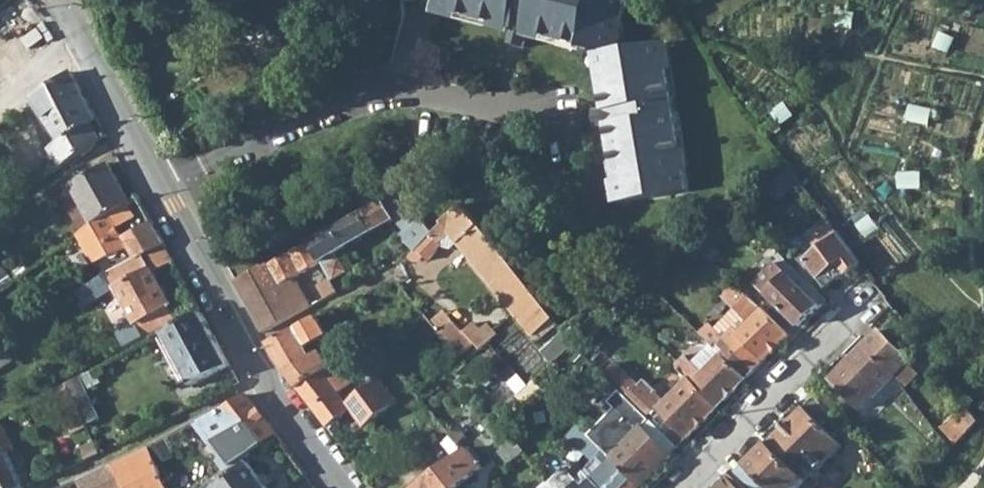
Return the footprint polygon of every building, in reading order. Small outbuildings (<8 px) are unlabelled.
[(606,110),(623,107),(625,122),(608,125),(621,202),(690,190),(677,113),(674,114),(672,99),(675,98),(664,42),(624,48),(621,33),(629,0),(440,0),(437,9),(514,28),(518,11),(532,14),(528,31),(582,44),(581,48),(595,51),(606,110)] [(524,48),(528,31),(532,14),(518,11),(514,28),(510,45),(524,48)] [(52,149),(64,165),(100,140),(91,122),(97,118),(73,72),(33,100),(61,142),(52,149)] [(597,127),(608,125),(625,122),(623,107),(606,110),(594,112),(597,127)] [(9,152),(0,138),(0,159),(9,152)] [(71,226),(77,236),(78,235),(109,215),(130,202),(109,162),(60,192),(76,221),(71,226)] [(771,185),(778,195),(799,180),(795,174),(792,171),(771,185)] [(338,253),(396,220),(404,230),(398,235),(412,251),(432,232),(420,218),(411,206),(401,192),(311,243),(322,262),(332,281),(348,271),(338,253)] [(423,261),(440,247),(437,244),(449,236),(456,245),(491,287),(513,269),(463,206),(432,232),(412,251),(406,258),(410,259),(414,259),(417,258),(419,256),(423,261)] [(78,235),(95,266),(127,248),(122,239),(125,238),(123,234),(121,236),(109,215),(78,235)] [(127,255),(131,261),(164,244),(153,223),(126,239),(129,246),(132,252),(127,255)] [(790,264),(811,285),(820,277),(827,287),(861,262),(835,228),(816,242),(822,250),(807,260),(803,254),(790,264)] [(448,250),(456,245),(449,236),(437,244),(440,247),(448,250)] [(235,281),(263,331),(310,306),(301,290),(297,293),(290,279),(312,268),(324,290),(319,292),(323,299),(338,291),(332,281),(322,262),(311,243),(271,264),(270,261),(235,281)] [(109,273),(143,337),(175,320),(168,306),(171,304),(153,270),(173,260),(164,244),(131,261),(109,273)] [(774,269),(759,283),(801,325),(825,299),(811,285),(790,264),(784,258),(774,269)] [(717,266),(725,273),(730,267),(723,259),(717,266)] [(765,260),(749,276),(757,284),(759,283),(774,269),(765,260)] [(491,287),(530,335),(552,318),(513,269),(491,287)] [(737,352),(755,370),(788,336),(747,295),(737,285),(724,297),(736,307),(715,329),(710,323),(700,333),(715,348),(718,345),(732,358),(737,352)] [(280,365),(297,387),(333,362),(337,358),(334,352),(322,358),(320,354),(332,347),(323,330),(355,310),(349,300),(268,343),(280,365)] [(430,323),(437,331),(453,318),(445,310),(430,323)] [(163,333),(191,386),(229,365),(201,313),(163,333)] [(341,339),(345,345),(367,330),(359,317),(342,327),(347,335),(341,339)] [(437,331),(459,357),(475,343),(464,330),(453,318),(437,331)] [(475,343),(480,348),(490,339),(480,329),(473,321),(464,330),(475,343)] [(487,323),(480,329),(490,339),(496,334),(487,323)] [(832,380),(862,409),(910,360),(880,330),(832,380)] [(543,350),(554,364),(576,347),(565,333),(543,350)] [(337,358),(333,362),(340,370),(355,359),(348,350),(337,358)] [(737,352),(732,358),(728,361),(721,354),(702,372),(687,358),(681,364),(678,362),(674,365),(686,377),(718,407),(755,370),(737,352)] [(350,385),(340,370),(333,362),(297,387),(327,428),(350,410),(363,428),(397,403),(378,380),(346,405),(338,394),(350,385)] [(686,377),(663,401),(654,394),(655,391),(644,379),(639,384),(617,363),(605,376),(619,391),(679,447),(718,407),(686,377)] [(68,384),(85,424),(99,417),(87,391),(101,383),(95,369),(68,384)] [(507,383),(517,395),(527,386),(516,375),(507,383)] [(73,433),(87,426),(85,424),(68,384),(60,388),(58,389),(67,410),(63,412),(73,433)] [(619,391),(608,403),(615,409),(589,435),(640,486),(679,447),(619,391)] [(231,465),(276,434),(247,395),(194,423),(200,431),(218,455),(213,458),(223,471),(224,470),(231,465)] [(812,479),(843,446),(822,426),(833,415),(814,397),(768,443),(813,487),(822,487),(812,479)] [(494,414),(501,423),(521,406),(514,398),(494,414)] [(943,428),(957,442),(978,420),(968,406),(943,428)] [(493,456),(502,467),(524,452),(501,423),(494,414),(482,423),(503,449),(493,456)] [(23,487),(6,452),(13,449),(0,420),(0,487),(21,487),(23,487)] [(589,435),(578,425),(568,435),(594,460),(582,471),(591,480),(599,487),(638,487),(640,486),(589,435)] [(449,434),(461,447),(463,443),(461,440),(466,437),(458,427),(449,434)] [(147,448),(154,462),(173,452),(166,437),(147,448)] [(80,449),(85,459),(99,453),(94,442),(80,449)] [(768,443),(739,473),(754,487),(801,487),(802,487),(803,487),(813,487),(768,443)] [(154,462),(147,448),(81,478),(85,487),(165,487),(154,462)] [(417,487),(457,487),(481,467),(466,449),(417,487)] [(249,462),(245,465),(243,460),(226,473),(224,470),(223,471),(210,481),(201,487),(268,487),(249,462)] [(591,480),(585,487),(582,483),(577,487),(578,482),(563,468),(549,482),(544,481),(544,485),(539,487),(599,487),(591,480)] [(739,473),(724,487),(754,487),(739,473)]
